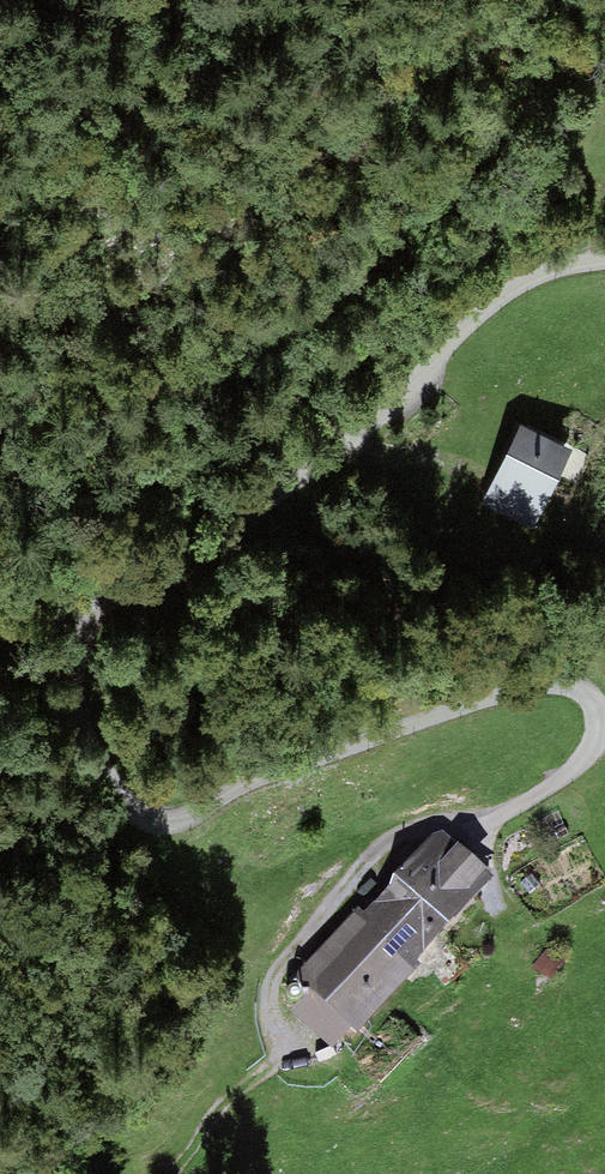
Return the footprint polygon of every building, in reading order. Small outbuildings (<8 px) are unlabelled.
[(517,429),(506,451),(513,455),(490,501),(528,519),(562,449),(525,430),(524,432),(517,429)] [(438,839),(402,878),(408,883),(363,933),(354,931),(310,979),(355,1020),(466,900),(461,896),(479,877),(438,839)] [(366,901),(363,907),(365,913),(371,916),(377,914),(381,908),(377,901),(372,899),(366,901)] [(353,916),(350,922),(352,928),(359,932),(366,928),(368,923),(366,917),(359,914),(353,916)] [(548,950),(535,964),(550,978),(563,964),(548,950)] [(294,983),(292,989),(295,996),(301,998),(308,994),(310,989),(308,983),(301,980),(294,983)]
